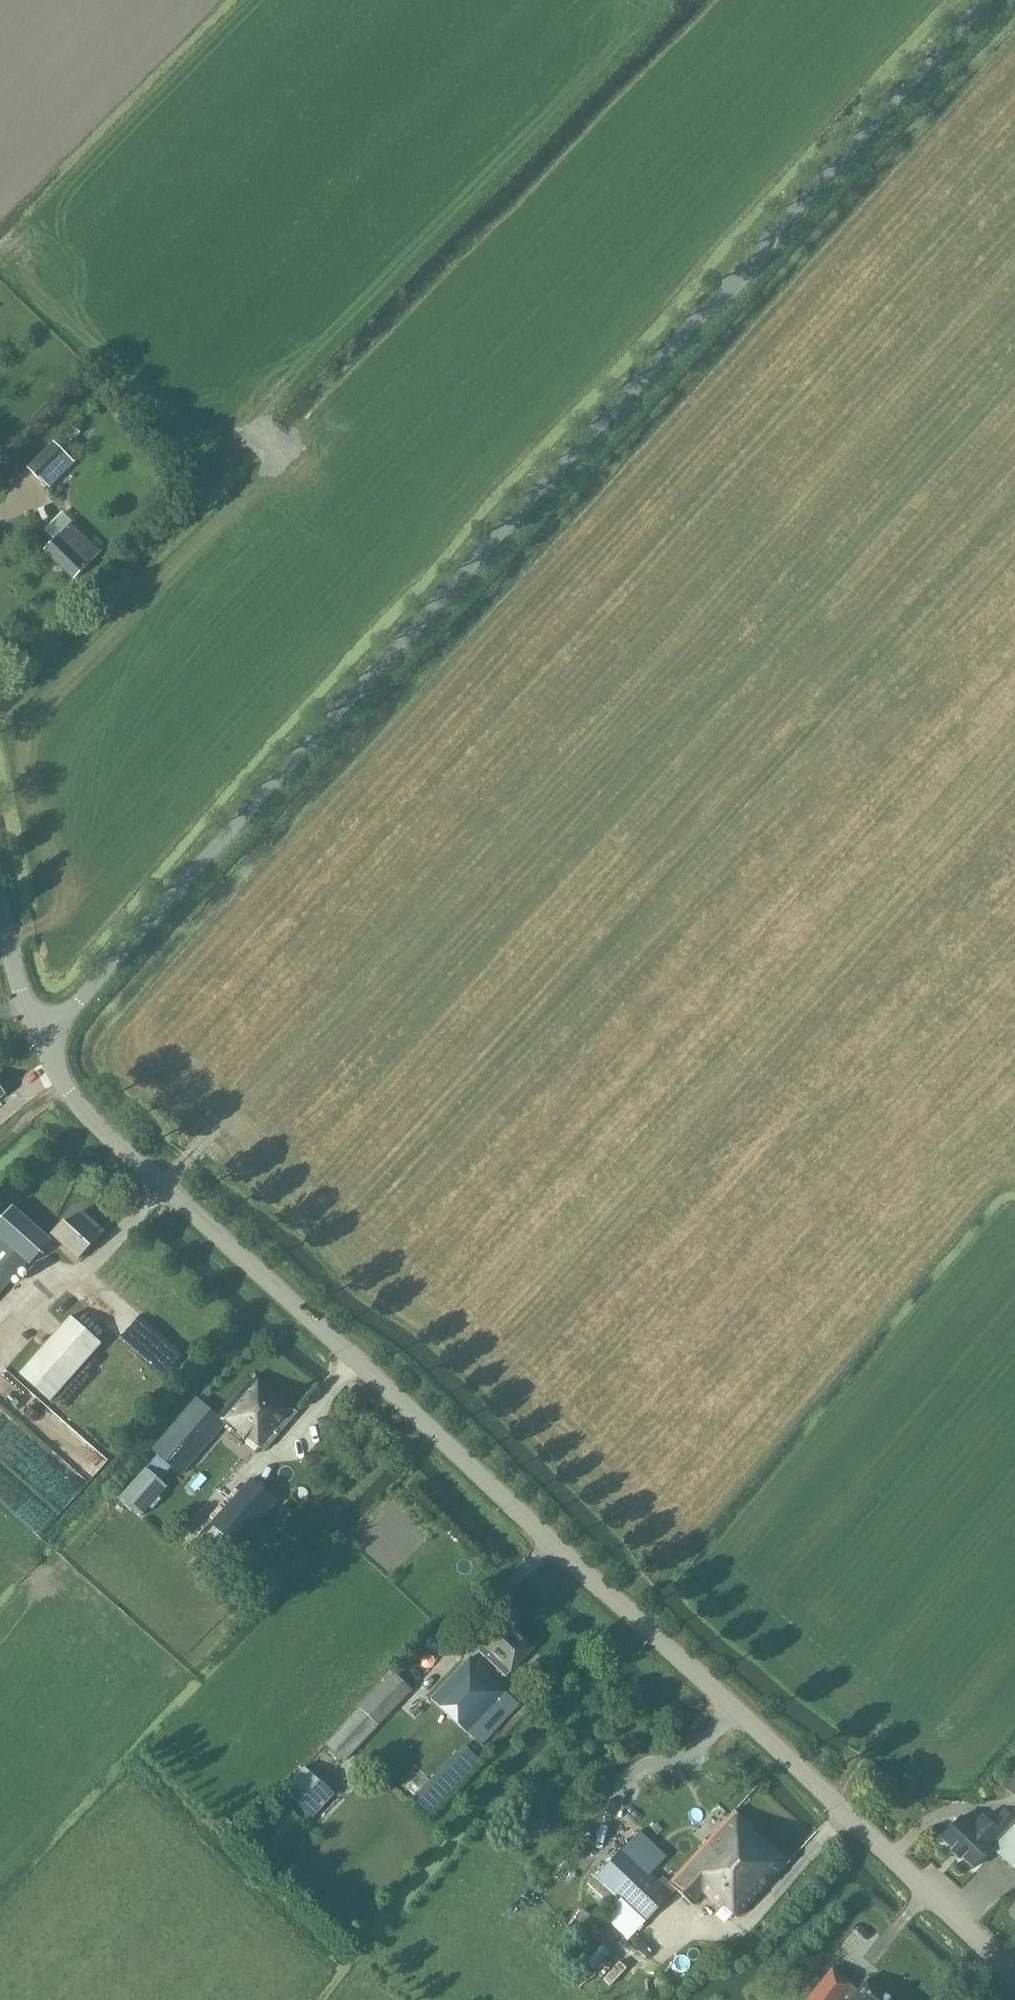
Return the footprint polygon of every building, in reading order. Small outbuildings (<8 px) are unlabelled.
[(27,468),(42,482),(42,481),(49,488),(75,462),(53,441),(27,468)] [(45,530),(55,540),(44,550),(72,579),(101,552),(98,549),(104,543),(95,534),(90,540),(62,512),(45,530)] [(12,1278),(15,1280),(51,1240),(12,1206),(0,1219),(0,1292),(12,1278)] [(66,1214),(50,1234),(79,1258),(104,1232),(81,1211),(76,1216),(72,1220),(66,1214)] [(70,1315),(20,1373),(50,1399),(100,1342),(70,1315)] [(197,1396),(152,1449),(176,1470),(190,1453),(197,1458),(226,1424),(246,1442),(249,1439),(264,1451),(297,1413),(252,1374),(227,1404),(219,1415),(197,1396)] [(120,1496),(142,1516),(150,1507),(153,1509),(161,1499),(159,1497),(168,1487),(146,1467),(120,1496)] [(259,1512),(272,1497),(251,1479),(214,1521),(240,1543),(263,1516),(259,1512)] [(44,1522),(51,1505),(24,1493),(17,1510),(44,1522)] [(506,1677),(535,1647),(505,1618),(480,1644),(489,1652),(484,1657),(506,1677)] [(481,1745),(520,1704),(470,1656),(430,1698),(481,1745)] [(346,1761),(413,1690),(393,1671),(359,1707),(359,1708),(325,1743),(346,1761)] [(313,1818),(335,1794),(304,1766),(282,1789),(313,1818)] [(739,1918),(790,1861),(735,1810),(730,1814),(731,1815),(716,1830),(670,1882),(664,1876),(660,1880),(624,1846),(596,1877),(645,1923),(673,1893),(676,1889),(692,1905),(704,1892),(722,1909),(725,1905),(739,1918)] [(961,1815),(941,1837),(952,1847),(950,1849),(960,1858),(961,1856),(973,1867),(992,1846),(1014,1822),(1003,1811),(991,1824),(981,1816),(972,1825),(961,1815)] [(992,1847),(1014,1869),(1014,1823),(992,1847)] [(865,1982),(856,1993),(850,1988),(852,1985),(832,1969),(807,1999),(892,1999),(884,1994),(883,1993),(867,1981),(868,1981),(866,1980),(865,1981),(865,1982)]
